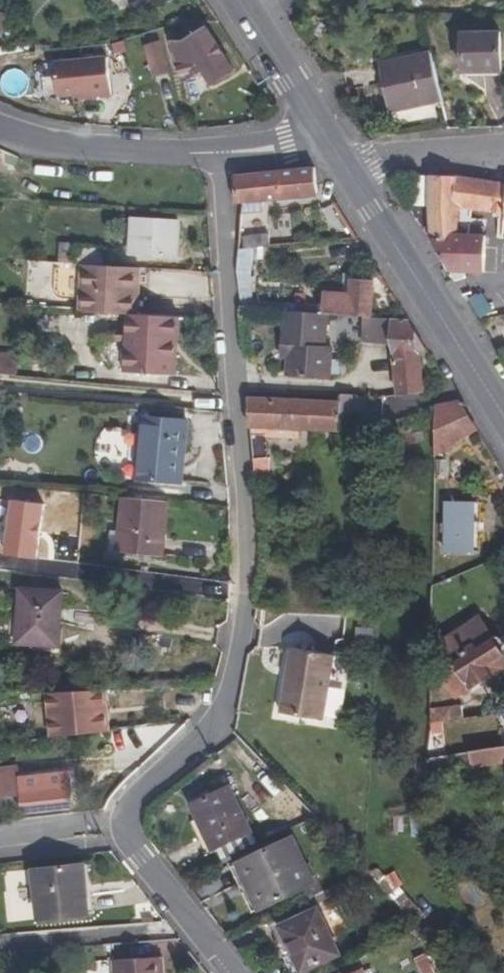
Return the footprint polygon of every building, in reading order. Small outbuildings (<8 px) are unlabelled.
[(176,43),(178,60),(184,82),(203,70),(212,84),(235,72),(207,28),(183,43),(176,43)] [(464,74),(502,73),(501,32),(463,33),(464,74)] [(160,43),(146,47),(154,77),(168,73),(160,43)] [(381,65),(392,112),(442,102),(432,53),(381,65)] [(109,58),(56,64),(60,96),(81,94),(89,93),(90,98),(113,96),(109,58)] [(319,196),(315,168),(235,176),(237,204),(243,203),(319,196)] [(458,177),(430,176),(429,206),(432,240),(435,240),(435,244),(442,245),(448,270),(474,265),(474,264),(485,261),(479,235),(481,235),(484,212),(491,213),(503,215),(503,183),(458,177)] [(351,228),(336,203),(321,211),(318,215),(328,229),(339,235),(351,228)] [(503,239),(503,215),(491,213),(490,224),(499,226),(499,239),(503,239)] [(179,221),(133,219),(131,255),(177,258),(179,221)] [(270,237),(271,247),(297,244),(296,234),(270,237)] [(254,249),(271,247),(270,237),(269,235),(242,237),(243,250),(254,249)] [(61,244),(60,264),(73,265),(74,245),(61,244)] [(104,248),(74,245),(73,265),(84,265),(103,266),(104,248)] [(285,311),(323,314),(323,307),(254,302),(252,275),(253,259),(254,249),(243,250),(239,250),(237,275),(243,308),(285,311)] [(137,315),(139,269),(103,266),(84,265),(81,311),(128,315),(134,315),(137,315)] [(342,295),(351,295),(352,279),(353,275),(344,274),(342,295)] [(371,318),(373,281),(352,279),(351,295),(342,295),(324,294),(323,307),(323,314),(328,314),(364,317),(371,318)] [(285,311),(283,345),(290,346),(289,357),(287,377),(329,379),(332,347),(325,346),(328,314),(323,314),(285,311)] [(131,373),(134,315),(128,315),(125,372),(131,373)] [(131,373),(171,375),(172,337),(178,338),(179,318),(137,315),(134,315),(131,373)] [(393,343),(392,319),(371,318),(364,317),(362,341),(393,343)] [(393,343),(399,396),(424,392),(419,353),(417,333),(409,320),(392,319),(393,343)] [(427,350),(417,333),(419,353),(427,350)] [(18,376),(19,356),(0,354),(0,375),(18,376)] [(405,411),(406,397),(382,395),(381,409),(405,411)] [(366,398),(341,397),(341,403),(249,399),(250,427),(256,478),(269,477),(268,458),(267,437),(267,428),(301,429),(341,431),(341,422),(349,422),(350,412),(365,412),(366,398)] [(478,429),(460,401),(436,406),(435,456),(478,429)] [(188,421),(142,417),(136,480),(182,484),(188,421)] [(300,439),(301,429),(267,428),(267,437),(300,439)] [(447,476),(447,460),(437,460),(437,476),(447,476)] [(462,479),(462,463),(450,463),(451,480),(462,479)] [(168,502),(123,498),(120,531),(118,553),(163,557),(168,502)] [(474,523),(475,503),(447,503),(447,523),(447,533),(446,552),(474,553),(474,533),(474,523)] [(109,552),(118,553),(120,531),(111,530),(109,552)] [(63,592),(21,590),(17,644),(60,647),(63,592)] [(458,697),(503,668),(503,654),(503,637),(501,636),(494,639),(481,618),(441,642),(458,669),(445,677),(458,697)] [(373,662),(375,629),(358,628),(357,662),(373,662)] [(333,656),(292,649),(281,713),(323,720),(333,656)] [(105,691),(48,693),(52,737),(109,732),(105,691)] [(431,710),(431,723),(455,720),(455,708),(431,710)] [(470,753),(503,748),(503,722),(466,728),(470,753)] [(470,753),(472,768),(503,763),(503,748),(470,753)] [(472,768),(470,753),(458,755),(460,770),(472,768)] [(73,807),(70,772),(19,777),(18,769),(0,771),(0,814),(73,807)] [(252,833),(230,786),(191,805),(213,851),(217,850),(252,833)] [(422,836),(420,814),(411,815),(413,836),(422,836)] [(258,844),(252,833),(217,850),(222,860),(258,844)] [(292,838),(238,864),(260,911),(308,888),(315,885),(307,868),(292,838)] [(81,896),(87,895),(84,864),(78,865),(81,896)] [(81,896),(78,865),(33,870),(39,919),(89,914),(87,895),(81,896)] [(311,865),(307,868),(315,885),(308,888),(313,898),(324,892),(311,865)] [(379,869),(372,875),(417,924),(425,916),(379,869)] [(341,954),(319,909),(280,927),(302,972),(341,954)] [(430,953),(416,960),(422,972),(440,972),(430,953)] [(163,957),(113,960),(114,972),(164,972),(163,957)]
